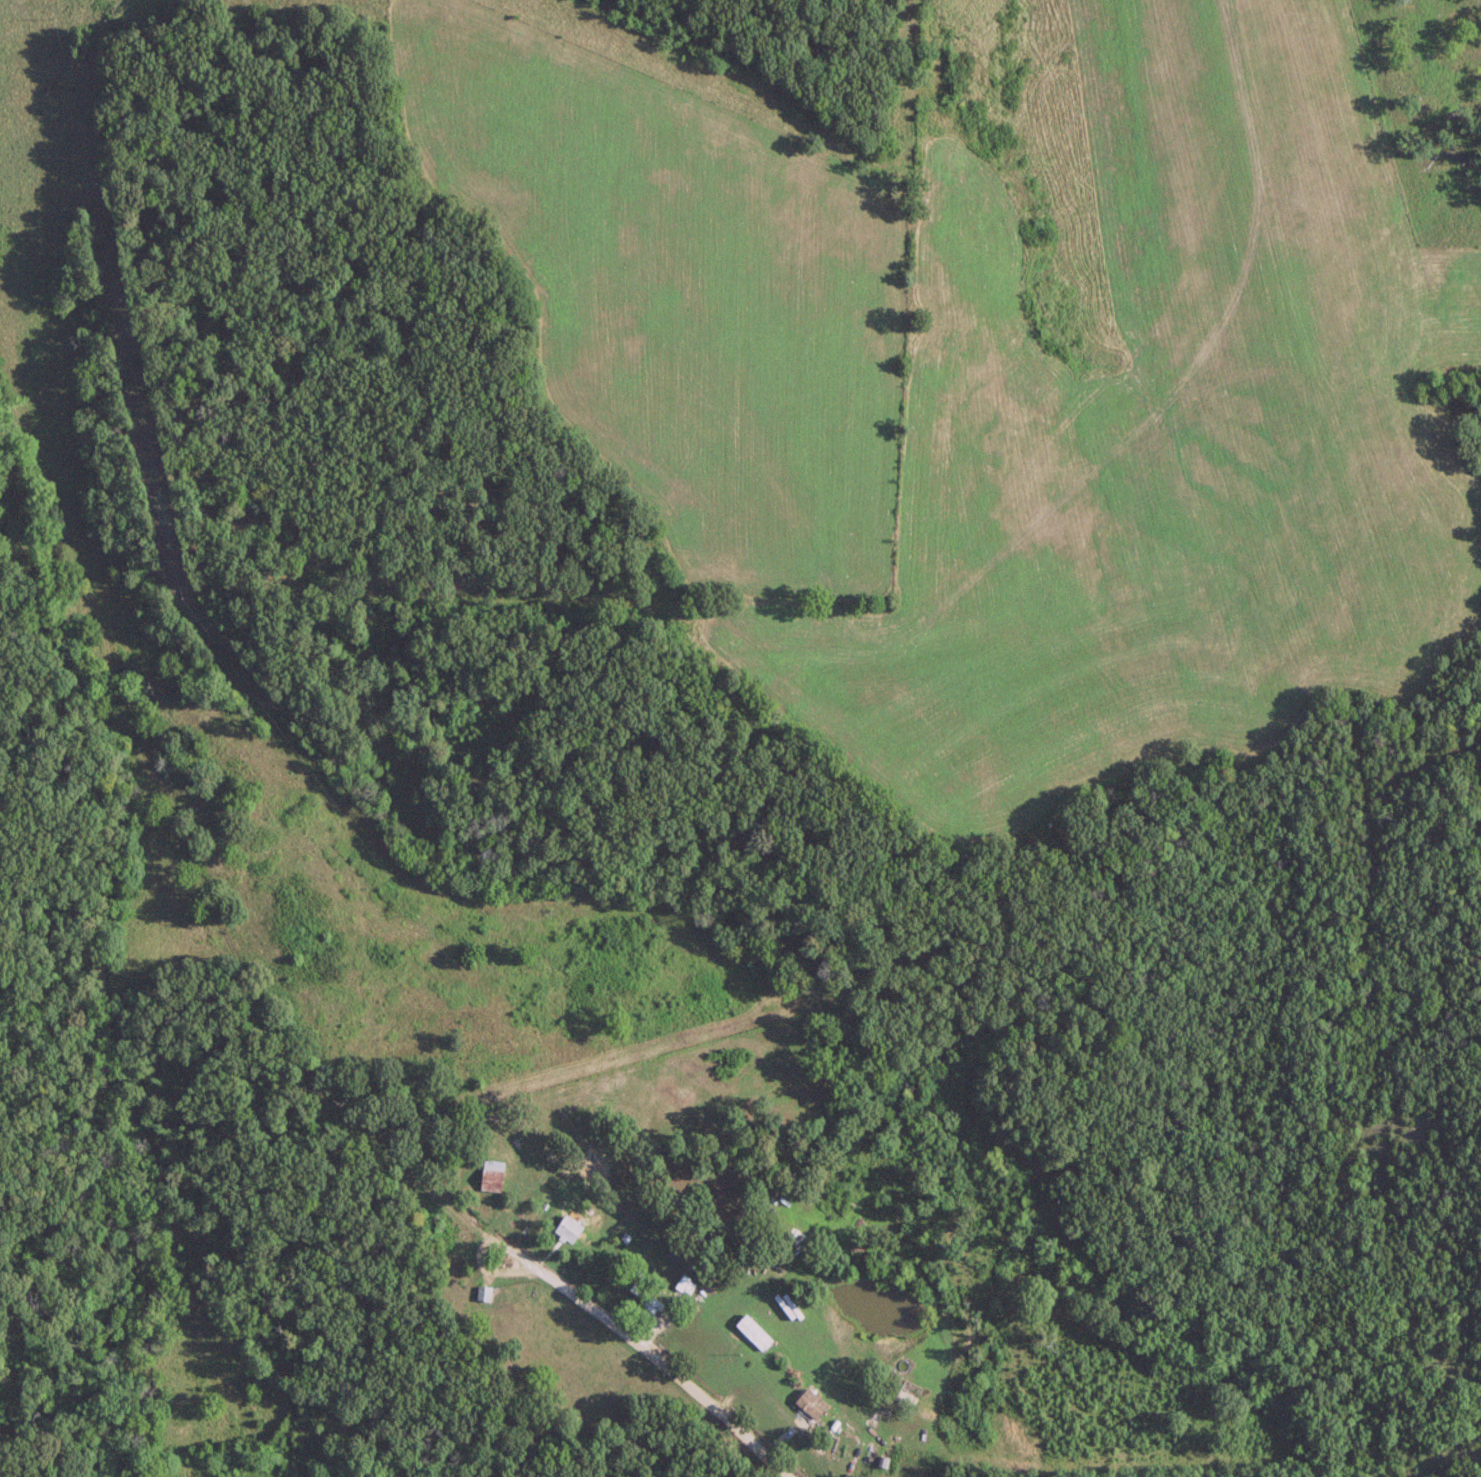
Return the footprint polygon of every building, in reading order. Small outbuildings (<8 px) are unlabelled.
[(503,1162),(481,1162),(481,1192),(503,1192),(503,1162)] [(585,1227),(566,1214),(553,1233),(572,1246),(585,1227)] [(688,1296),(696,1283),(682,1274),(674,1287),(688,1296)] [(490,1288),(477,1286),(474,1300),(488,1302),(490,1288)] [(642,1309),(657,1316),(664,1302),(631,1286),(628,1292),(646,1301),(642,1309)]
